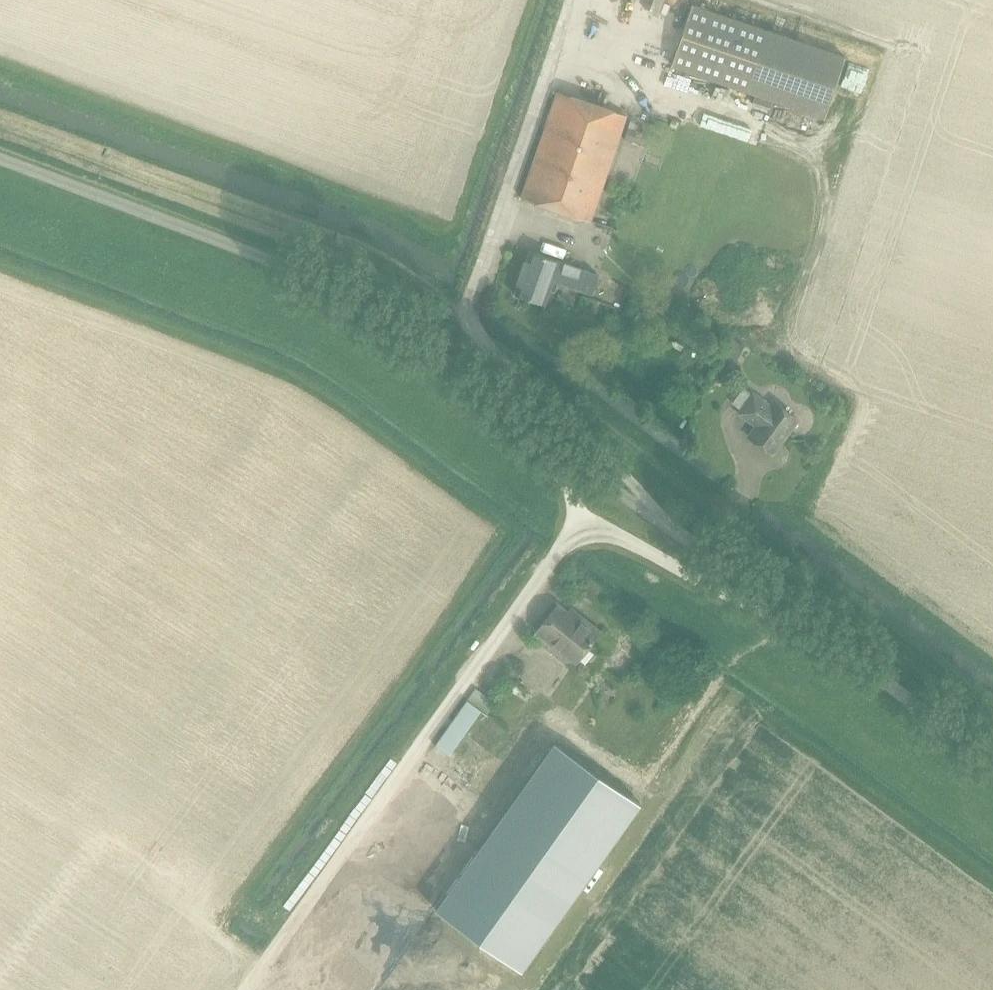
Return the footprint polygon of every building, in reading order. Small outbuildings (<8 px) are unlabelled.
[(844,57),(692,5),(672,64),(824,116),(844,57)] [(558,92),(522,198),(590,221),(626,115),(558,92)] [(598,275),(529,252),(514,295),(545,305),(550,292),(555,294),(558,284),(591,295),(598,275)] [(739,413),(752,423),(757,426),(749,437),(773,454),(798,420),(774,402),(771,407),(753,394),(739,413)] [(600,632),(583,618),(571,609),(567,613),(557,606),(537,630),(576,662),(600,632)] [(469,699),(436,746),(449,755),(482,710),(469,699)] [(556,745),(436,911),(522,973),(641,807),(556,745)] [(345,959),(339,971),(357,979),(362,967),(345,959)]
